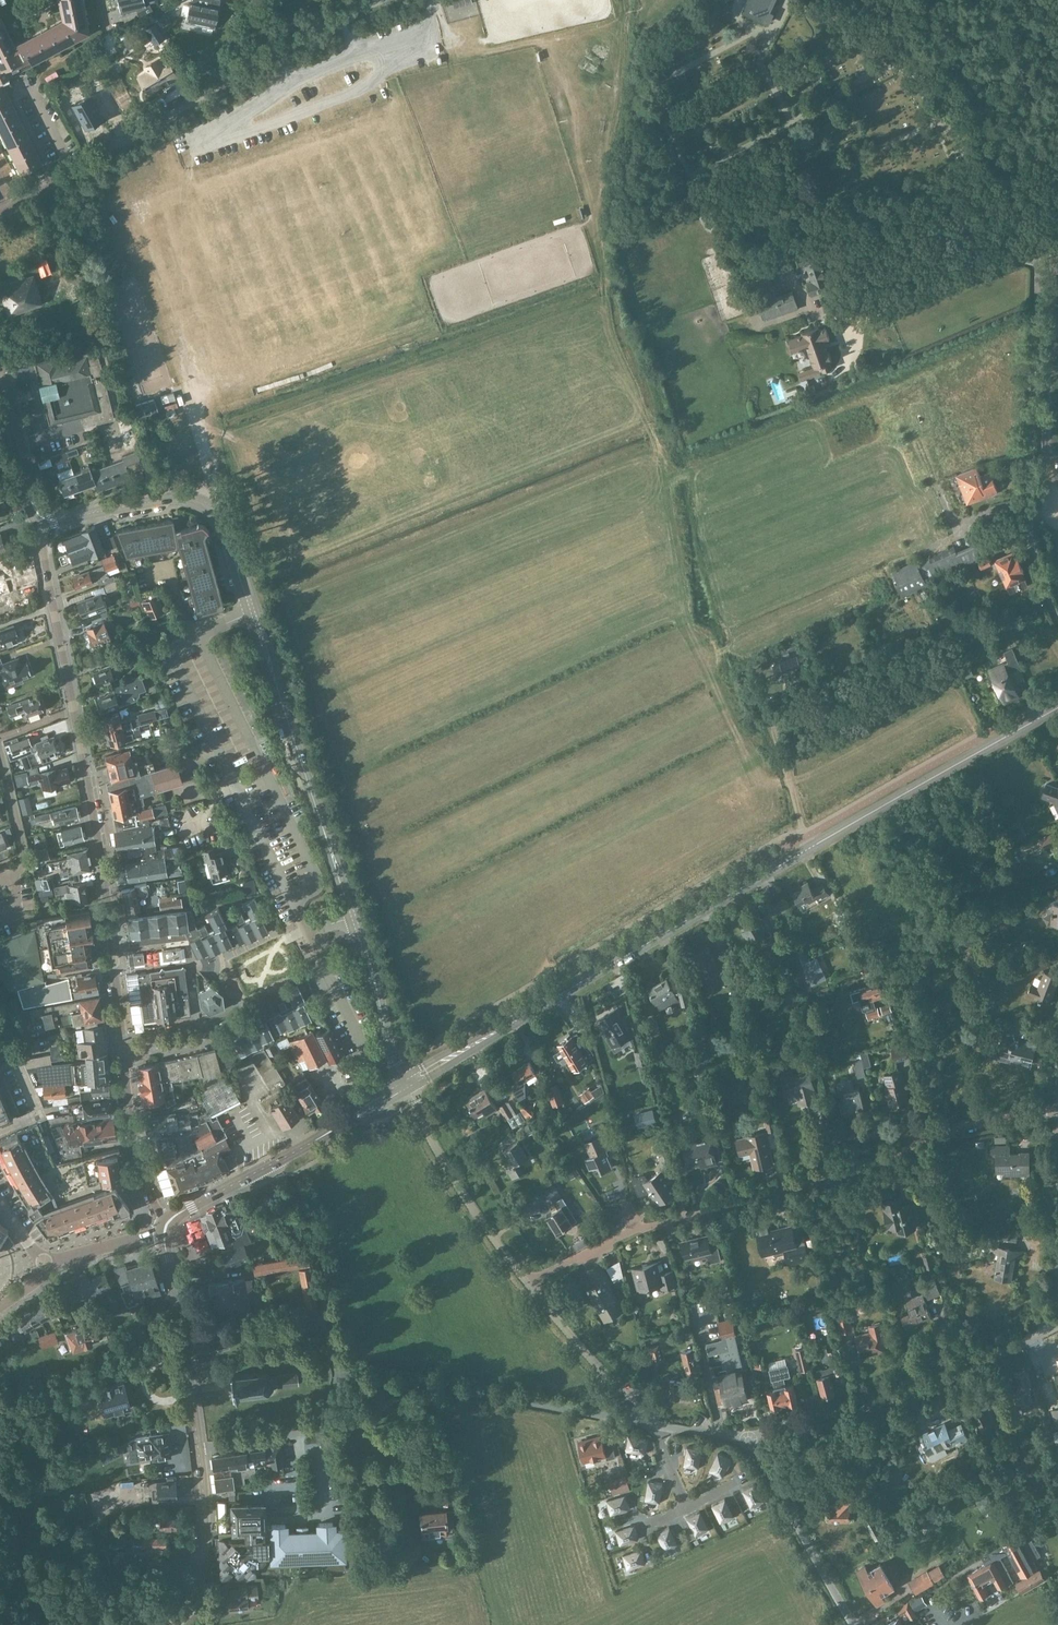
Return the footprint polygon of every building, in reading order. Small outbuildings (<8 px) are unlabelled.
[(1,70),(0,70),(0,131),(20,172),(30,168),(39,163),(41,162),(5,88),(1,80),(9,76),(13,74),(13,75),(19,72),(18,71),(27,67),(31,65),(31,64),(89,33),(87,24),(82,0),(62,0),(65,18),(55,24),(15,46),(4,24),(0,16),(0,69),(1,70)] [(121,12),(145,6),(144,2),(150,0),(118,0),(121,12)] [(180,15),(187,17),(186,21),(198,24),(201,25),(201,26),(214,29),(215,23),(218,7),(220,0),(192,0),(192,1),(190,1),(189,6),(183,5),(180,15)] [(454,8),(471,3),(471,0),(451,0),(454,8)] [(742,13),(768,26),(773,15),(770,13),(776,0),(748,0),(742,13)] [(154,10),(151,4),(138,11),(141,17),(154,10)] [(154,12),(163,27),(171,22),(168,17),(169,17),(166,13),(162,7),(154,12)] [(155,22),(128,39),(134,49),(151,40),(154,45),(165,38),(155,22)] [(148,72),(144,74),(153,90),(163,84),(163,85),(169,82),(168,81),(176,76),(166,61),(161,64),(158,59),(145,67),(148,72)] [(90,93),(71,103),(85,128),(104,117),(90,93)] [(957,135),(959,138),(963,136),(962,133),(963,133),(959,123),(952,126),(957,135)] [(723,217),(727,227),(735,223),(732,214),(723,217)] [(804,255),(798,258),(800,265),(805,263),(810,276),(812,282),(808,284),(811,296),(829,289),(825,277),(817,254),(805,258),(804,255)] [(36,263),(41,277),(48,274),(44,261),(36,263)] [(750,278),(764,320),(799,309),(793,290),(777,295),(771,278),(769,279),(766,273),(750,278)] [(8,317),(42,305),(39,297),(40,296),(33,275),(0,287),(0,293),(8,317)] [(62,292),(68,308),(82,303),(77,287),(62,292)] [(798,372),(801,380),(832,368),(830,363),(832,362),(828,351),(828,352),(823,341),(830,338),(826,328),(820,330),(819,327),(788,338),(793,352),(806,347),(813,366),(798,372)] [(56,360),(35,366),(40,387),(38,388),(41,402),(44,402),(50,426),(80,418),(83,430),(97,426),(103,424),(113,422),(105,392),(101,393),(95,368),(99,367),(95,352),(81,355),(83,360),(73,362),(71,357),(60,360),(62,365),(57,366),(56,360)] [(154,399),(135,405),(139,418),(158,412),(154,399)] [(76,448),(66,452),(68,457),(78,454),(76,448)] [(109,464),(91,471),(95,483),(98,491),(131,479),(129,472),(134,470),(143,467),(137,451),(122,456),(123,459),(112,463),(110,454),(106,455),(109,464)] [(68,457),(66,452),(50,458),(53,465),(68,459),(68,457)] [(82,470),(74,473),(80,489),(95,483),(91,471),(89,467),(88,465),(81,468),(82,470)] [(977,468),(974,469),(961,474),(956,476),(967,504),(998,492),(990,473),(980,477),(977,468)] [(80,489),(74,473),(58,479),(64,495),(80,489)] [(178,544),(175,530),(173,520),(159,522),(165,554),(168,553),(167,546),(178,544)] [(162,554),(165,554),(159,522),(146,525),(150,549),(160,547),(162,554)] [(181,569),(182,572),(212,563),(207,542),(212,540),(211,535),(209,530),(206,526),(201,523),(175,530),(178,544),(181,543),(188,567),(181,569)] [(64,539),(62,540),(65,549),(68,548),(69,552),(67,553),(70,561),(72,560),(73,562),(90,555),(91,556),(104,551),(95,525),(81,530),(82,531),(64,537),(64,539)] [(140,551),(150,549),(146,525),(132,527),(138,559),(141,558),(140,551)] [(135,559),(138,559),(132,527),(116,530),(125,554),(133,552),(135,559)] [(113,535),(102,539),(106,550),(117,546),(113,535)] [(915,560),(891,571),(899,590),(901,596),(927,584),(926,582),(938,577),(939,578),(978,561),(984,558),(978,544),(957,553),(954,546),(929,558),(917,563),(915,560)] [(995,560),(1010,592),(1026,585),(1021,572),(1023,571),(1017,557),(1015,558),(1012,553),(995,560)] [(103,565),(72,577),(76,587),(97,580),(107,576),(106,571),(118,567),(113,555),(101,560),(103,565)] [(984,558),(978,561),(981,569),(992,564),(988,556),(984,558)] [(189,573),(192,583),(216,576),(212,563),(182,572),(182,575),(189,573)] [(188,595),(189,598),(220,590),(216,576),(192,583),(195,593),(188,595)] [(10,594),(4,577),(0,578),(0,597),(10,594)] [(115,581),(103,585),(106,592),(113,589),(118,588),(115,581)] [(220,590),(189,598),(190,601),(197,599),(199,610),(223,603),(220,590)] [(106,593),(78,604),(82,615),(100,608),(103,607),(101,600),(108,598),(106,593)] [(141,603),(148,618),(163,612),(159,602),(157,597),(156,596),(141,603)] [(104,621),(87,628),(88,632),(87,632),(92,644),(101,640),(104,646),(113,643),(110,637),(110,636),(108,631),(114,629),(109,618),(104,621)] [(3,643),(5,642),(6,646),(18,642),(16,637),(18,636),(14,626),(0,631),(0,644),(3,643)] [(782,651),(785,658),(790,656),(790,654),(794,652),(793,649),(800,647),(798,641),(785,645),(787,649),(782,651)] [(992,673),(987,675),(992,685),(996,683),(999,689),(995,691),(999,701),(1003,699),(1004,701),(1017,695),(1015,690),(1019,688),(1015,680),(1011,682),(1007,673),(1020,667),(1012,648),(1004,652),(1008,662),(1003,665),(990,671),(992,673)] [(95,673),(94,672),(95,676),(94,676),(96,683),(98,682),(99,685),(100,685),(99,684),(107,681),(108,682),(115,680),(113,673),(122,670),(121,666),(132,662),(127,650),(116,654),(118,661),(101,668),(102,670),(95,673)] [(797,656),(772,665),(776,676),(801,665),(797,656)] [(27,662),(21,665),(18,658),(0,665),(0,673),(5,685),(32,675),(27,662)] [(970,668),(959,673),(962,680),(973,675),(970,668)] [(140,674),(121,681),(111,685),(113,691),(109,693),(110,695),(100,698),(99,698),(100,701),(99,702),(101,707),(102,707),(103,710),(104,710),(104,709),(111,707),(112,708),(136,699),(136,698),(137,697),(138,696),(139,695),(139,693),(138,692),(146,689),(140,674)] [(815,678),(803,685),(807,692),(807,691),(810,696),(820,690),(817,685),(819,685),(815,678)] [(27,717),(43,711),(38,697),(29,701),(29,699),(7,707),(10,717),(25,711),(27,717)] [(105,722),(103,722),(104,727),(106,728),(108,733),(123,729),(149,722),(149,721),(157,719),(154,710),(138,715),(138,718),(134,719),(134,717),(126,719),(127,721),(121,722),(119,716),(111,718),(104,720),(105,722)] [(123,729),(108,733),(109,739),(108,739),(109,744),(111,744),(111,745),(126,741),(134,739),(133,738),(136,737),(135,735),(141,733),(140,731),(151,728),(149,722),(123,729)] [(9,744),(4,746),(10,761),(28,754),(26,748),(30,747),(32,746),(29,737),(29,736),(9,744)] [(51,737),(35,743),(32,744),(35,752),(38,751),(40,757),(50,754),(51,756),(55,754),(54,752),(57,751),(51,737)] [(107,762),(108,767),(124,763),(124,761),(136,758),(135,754),(131,755),(130,750),(121,752),(105,756),(106,757),(105,759),(106,761),(107,762)] [(124,763),(108,767),(112,783),(140,775),(154,770),(152,761),(137,764),(136,759),(136,758),(124,761),(124,763)] [(108,785),(113,809),(137,804),(137,806),(144,804),(142,797),(162,790),(161,789),(182,783),(176,764),(155,771),(154,770),(140,775),(112,783),(108,785)] [(26,772),(15,775),(17,786),(28,784),(41,781),(43,789),(51,787),(51,786),(70,781),(67,767),(39,774),(39,772),(28,775),(27,775),(26,772)] [(1057,810),(1057,789),(1046,785),(1042,796),(1051,799),(1052,798),(1057,810)] [(33,812),(29,797),(18,799),(22,815),(33,812)] [(113,809),(117,831),(149,824),(149,822),(156,819),(154,817),(167,813),(165,804),(139,812),(137,806),(137,804),(113,809)] [(76,806),(54,812),(52,812),(52,813),(50,813),(34,817),(34,815),(29,816),(32,825),(36,824),(52,820),(53,820),(54,825),(79,819),(76,806)] [(120,850),(126,849),(153,844),(156,857),(161,856),(173,854),(172,847),(156,850),(153,830),(170,826),(168,816),(156,819),(149,822),(149,824),(117,831),(116,831),(120,850)] [(57,832),(60,845),(84,838),(81,826),(57,832)] [(1018,828),(1008,833),(1010,839),(1021,834),(1018,828)] [(1040,839),(1044,848),(1056,842),(1057,841),(1057,836),(1056,831),(1040,839)] [(126,849),(128,863),(156,857),(153,844),(126,849)] [(30,852),(32,863),(49,859),(47,848),(30,852)] [(40,878),(42,885),(39,886),(40,889),(43,889),(43,888),(70,880),(71,882),(80,880),(78,871),(92,868),(88,848),(66,853),(68,862),(51,868),(52,874),(40,878)] [(231,878),(229,872),(227,872),(222,853),(214,855),(212,849),(201,852),(204,863),(207,862),(211,877),(209,878),(210,883),(212,884),(230,879),(231,878)] [(156,857),(128,863),(132,882),(146,880),(182,872),(178,853),(173,854),(161,856),(156,857)] [(243,882),(247,895),(256,892),(253,879),(243,882)] [(85,882),(68,885),(67,886),(68,892),(65,892),(67,904),(87,900),(85,887),(86,887),(85,882)] [(817,901),(828,894),(823,885),(813,890),(808,882),(800,887),(801,889),(793,894),(799,905),(807,900),(809,902),(816,898),(817,901)] [(141,900),(139,900),(138,898),(145,897),(148,892),(146,883),(135,885),(135,888),(117,891),(121,913),(129,911),(129,912),(140,910),(140,907),(142,906),(141,900)] [(39,890),(42,902),(49,901),(48,897),(53,896),(52,887),(39,890)] [(1055,897),(1052,891),(1038,898),(1042,906),(1045,905),(1049,913),(1043,916),(1047,925),(1051,923),(1057,923),(1057,895),(1055,897)] [(143,919),(147,944),(188,938),(197,955),(208,950),(209,952),(228,943),(227,941),(231,940),(233,945),(241,941),(240,940),(244,938),(246,942),(254,938),(253,937),(256,935),(257,936),(268,931),(261,915),(263,913),(254,896),(243,901),(250,915),(244,918),(241,911),(235,914),(238,920),(227,926),(218,907),(206,913),(214,929),(209,931),(205,922),(197,926),(193,918),(192,912),(187,913),(143,919)] [(158,898),(159,901),(160,911),(182,907),(181,898),(173,899),(173,896),(158,898)] [(8,990),(45,979),(45,975),(61,972),(61,969),(93,964),(92,958),(93,957),(91,943),(88,943),(88,940),(93,939),(92,928),(89,928),(89,922),(91,921),(89,910),(36,921),(36,924),(0,938),(0,978),(8,990)] [(129,946),(147,944),(143,919),(127,922),(129,946)] [(795,947),(800,958),(806,955),(801,944),(795,947)] [(162,951),(163,961),(182,958),(181,949),(162,951)] [(128,956),(130,966),(145,963),(143,953),(128,956)] [(803,963),(812,983),(825,978),(816,957),(803,963)] [(1032,973),(1048,966),(1045,958),(1036,961),(1034,958),(1027,961),(1029,965),(1024,967),(1028,974),(1032,973)] [(279,965),(282,972),(292,968),(288,960),(279,965)] [(339,972),(335,965),(333,967),(330,968),(333,974),(339,972)] [(184,967),(137,974),(126,975),(130,1005),(141,1003),(144,1022),(191,1015),(184,967)] [(45,980),(17,988),(23,1007),(99,993),(95,972),(86,974),(87,975),(81,976),(81,973),(67,975),(67,977),(46,983),(45,980)] [(1038,987),(1031,984),(1027,994),(1034,997),(1049,1003),(1057,979),(1057,977),(1044,972),(1038,987)] [(667,979),(648,990),(656,1002),(660,1009),(678,998),(679,1000),(681,1000),(682,1006),(690,1004),(686,987),(682,988),(680,977),(673,978),(674,983),(670,985),(667,979)] [(829,988),(827,983),(820,987),(822,992),(829,988)] [(853,1003),(860,1001),(863,1010),(865,1009),(866,1011),(865,1011),(868,1021),(873,1020),(872,1018),(880,1015),(878,1006),(875,1007),(873,1000),(886,996),(883,988),(880,989),(878,983),(861,989),(861,988),(849,991),(853,1003)] [(287,1007),(284,1000),(278,1003),(281,1010),(269,1016),(277,1033),(288,1027),(289,1030),(311,1019),(303,1002),(306,1001),(297,984),(287,989),(289,993),(288,994),(292,1004),(287,1007)] [(213,985),(212,986),(198,992),(200,1006),(210,1015),(225,1008),(223,995),(213,985)] [(783,996),(787,1016),(799,1013),(795,993),(789,994),(789,993),(785,994),(785,995),(783,996)] [(103,1018),(100,1007),(98,996),(69,1002),(31,1010),(34,1026),(44,1023),(44,1026),(59,1023),(60,1026),(103,1018)] [(889,1004),(881,1007),(884,1014),(891,1012),(889,1004)] [(15,1010),(19,1024),(28,1022),(24,1008),(15,1010)] [(597,1021),(612,1047),(632,1036),(616,1010),(597,1021)] [(232,1037),(240,1053),(264,1041),(263,1039),(274,1034),(266,1017),(251,1024),(248,1017),(242,1020),(246,1027),(240,1029),(233,1015),(222,1021),(230,1038),(232,1037)] [(656,1020),(642,1024),(649,1044),(663,1040),(656,1020)] [(997,1036),(992,1057),(999,1059),(1017,1063),(1019,1057),(1022,1057),(1032,1060),(1036,1046),(1015,1040),(1010,1023),(997,1027),(1000,1034),(1000,1037),(997,1036)] [(77,1029),(48,1036),(51,1054),(50,1054),(50,1060),(85,1054),(106,1051),(106,1050),(102,1024),(77,1027),(77,1029)] [(289,1042),(291,1045),(298,1062),(302,1069),(309,1066),(310,1067),(326,1059),(328,1063),(342,1056),(329,1030),(315,1037),(312,1031),(294,1039),(289,1042)] [(707,1030),(699,1032),(703,1049),(711,1047),(707,1030)] [(562,1050),(554,1054),(558,1060),(565,1056),(569,1061),(566,1063),(571,1071),(573,1069),(574,1070),(577,1069),(578,1071),(586,1066),(585,1064),(587,1062),(592,1059),(591,1056),(593,1054),(591,1050),(588,1052),(583,1043),(586,1041),(583,1036),(580,1038),(577,1034),(558,1044),(562,1050)] [(753,1038),(744,1041),(748,1058),(758,1056),(753,1038)] [(915,1045),(918,1057),(928,1054),(925,1043),(915,1045)] [(273,1044),(265,1048),(269,1055),(270,1055),(272,1061),(279,1057),(273,1044)] [(891,1048),(895,1062),(908,1058),(904,1044),(900,1045),(897,1044),(895,1047),(891,1048)] [(263,1047),(249,1054),(252,1058),(272,1092),(273,1092),(281,1088),(286,1084),(263,1047)] [(635,1052),(638,1064),(639,1064),(646,1063),(649,1062),(646,1049),(635,1052)] [(176,1060),(158,1063),(161,1079),(168,1078),(169,1082),(171,1081),(203,1075),(204,1085),(222,1076),(215,1050),(176,1060)] [(223,1052),(226,1065),(234,1063),(231,1050),(223,1052)] [(867,1050),(861,1051),(863,1059),(869,1058),(867,1050)] [(50,1062),(26,1066),(30,1076),(107,1068),(106,1058),(106,1051),(85,1054),(86,1061),(51,1067),(50,1062)] [(862,1058),(861,1058),(860,1052),(853,1054),(854,1060),(858,1076),(866,1074),(864,1068),(862,1058)] [(694,1063),(697,1074),(707,1072),(702,1053),(691,1056),(693,1063),(694,1063)] [(23,1058),(26,1066),(50,1062),(50,1054),(23,1058)] [(513,1072),(517,1080),(509,1085),(515,1096),(520,1093),(525,1093),(525,1080),(536,1073),(529,1062),(513,1072)] [(138,1082),(139,1087),(140,1092),(141,1091),(144,1108),(147,1110),(168,1106),(175,1102),(171,1081),(169,1082),(168,1078),(161,1079),(158,1063),(137,1067),(139,1082),(138,1082)] [(646,1063),(639,1064),(640,1071),(647,1069),(646,1063)] [(107,1068),(30,1076),(35,1086),(108,1078),(107,1068)] [(15,1114),(19,1113),(18,1112),(0,1069),(0,1080),(15,1114)] [(797,1092),(800,1104),(815,1100),(812,1089),(814,1088),(809,1070),(781,1077),(786,1095),(797,1092)] [(885,1088),(890,1105),(909,1100),(905,1087),(906,1086),(901,1070),(884,1075),(887,1087),(885,1088)] [(316,1110),(324,1105),(306,1078),(292,1087),(309,1112),(315,1108),(316,1110)] [(859,1105),(864,1104),(860,1088),(853,1089),(850,1079),(837,1082),(838,1089),(843,1088),(846,1098),(839,1100),(842,1111),(859,1107),(859,1105)] [(80,1096),(67,1098),(68,1103),(81,1101),(109,1097),(108,1081),(91,1083),(90,1083),(91,1089),(84,1090),(80,1091),(80,1096)] [(604,1091),(602,1084),(591,1091),(595,1096),(594,1096),(596,1098),(604,1091)] [(43,1087),(44,1098),(65,1096),(64,1085),(43,1087)] [(543,1090),(546,1099),(550,1098),(553,1106),(564,1102),(557,1085),(543,1090)] [(271,1107),(276,1115),(282,1126),(298,1116),(281,1088),(273,1092),(273,1093),(259,1102),(265,1111),(271,1107)] [(579,1095),(586,1105),(592,1101),(590,1099),(594,1096),(595,1096),(589,1088),(579,1095)] [(1,1124),(13,1119),(0,1089),(0,1121),(1,1124)] [(483,1111),(486,1116),(497,1109),(485,1089),(467,1100),(476,1116),(483,1111)] [(182,1093),(176,1095),(179,1102),(185,1100),(182,1093)] [(81,1101),(68,1103),(69,1113),(72,1113),(73,1115),(73,1118),(111,1114),(109,1097),(81,1101)] [(513,1099),(507,1103),(500,1107),(507,1119),(520,1111),(513,1099)] [(523,1106),(520,1109),(526,1117),(529,1119),(533,1115),(523,1106)] [(652,1108),(635,1113),(639,1127),(656,1122),(652,1108)] [(199,1123),(205,1120),(211,1118),(208,1112),(198,1116),(197,1112),(186,1115),(188,1124),(192,1122),(192,1125),(199,1124),(199,1123)] [(764,1115),(768,1132),(776,1130),(772,1113),(764,1115)] [(148,1133),(166,1130),(192,1125),(192,1122),(188,1124),(186,1115),(184,1115),(176,1117),(175,1114),(145,1120),(148,1133)] [(51,1125),(59,1123),(69,1122),(68,1115),(58,1117),(48,1118),(51,1125)] [(51,1125),(65,1159),(82,1156),(80,1143),(115,1137),(112,1115),(69,1122),(59,1123),(51,1125)] [(194,1137),(201,1150),(225,1137),(226,1137),(217,1118),(212,1120),(211,1118),(208,1119),(206,1120),(205,1120),(199,1123),(199,1124),(192,1125),(194,1136),(194,1137)] [(600,1136),(585,1142),(591,1156),(586,1159),(590,1168),(597,1165),(600,1172),(612,1167),(607,1154),(608,1154),(607,1149),(604,1143),(610,1141),(605,1128),(602,1122),(595,1125),(598,1131),(600,1136)] [(65,1159),(66,1160),(54,1163),(37,1123),(0,1139),(0,1161),(2,1164),(5,1171),(11,1182),(19,1194),(28,1208),(33,1216),(46,1232),(50,1238),(80,1227),(89,1224),(91,1223),(114,1214),(116,1214),(127,1210),(127,1211),(128,1211),(129,1212),(130,1212),(131,1212),(133,1211),(133,1210),(134,1209),(133,1208),(133,1207),(132,1206),(130,1201),(128,1194),(127,1191),(126,1185),(124,1174),(119,1150),(119,1149),(119,1148),(82,1157),(82,1156),(65,1159)] [(517,1131),(520,1137),(532,1130),(529,1124),(517,1131)] [(165,1160),(167,1166),(179,1161),(178,1160),(188,1157),(188,1156),(201,1150),(194,1137),(194,1136),(192,1125),(166,1130),(167,1134),(149,1137),(149,1139),(148,1139),(153,1162),(165,1160)] [(707,1138),(684,1144),(687,1154),(688,1154),(691,1165),(705,1161),(706,1166),(717,1163),(713,1150),(722,1147),(717,1126),(705,1129),(707,1138)] [(747,1137),(737,1139),(740,1153),(749,1151),(753,1169),(773,1164),(765,1132),(747,1136),(747,1137)] [(179,1161),(167,1166),(176,1192),(185,1189),(184,1188),(196,1184),(225,1170),(217,1154),(230,1147),(225,1137),(201,1150),(188,1156),(188,1157),(178,1160),(179,1161)] [(511,1160),(504,1164),(513,1178),(525,1171),(519,1162),(528,1157),(518,1141),(505,1149),(511,1160)] [(664,1141),(656,1142),(658,1149),(662,1168),(674,1165),(670,1147),(665,1148),(664,1141)] [(1004,1172),(1004,1174),(1029,1174),(1028,1151),(1019,1151),(1019,1153),(1010,1153),(1010,1146),(991,1146),(991,1156),(995,1156),(996,1173),(1004,1172)] [(575,1169),(567,1174),(571,1179),(579,1174),(575,1169)] [(661,1172),(649,1181),(645,1174),(633,1177),(638,1194),(650,1191),(650,1192),(651,1192),(659,1203),(675,1192),(661,1172)] [(567,1203),(559,1191),(555,1184),(543,1191),(547,1198),(545,1200),(552,1212),(547,1215),(558,1233),(573,1224),(562,1206),(567,1203)] [(882,1203),(889,1229),(895,1227),(897,1234),(916,1229),(909,1203),(902,1205),(900,1199),(882,1203)] [(232,1240),(232,1241),(250,1234),(249,1231),(248,1232),(238,1206),(226,1211),(224,1205),(212,1211),(199,1215),(200,1217),(211,1247),(212,1248),(232,1240)] [(261,1216),(253,1220),(256,1226),(264,1222),(261,1216)] [(0,1249),(2,1249),(4,1248),(5,1248),(6,1248),(7,1248),(8,1247),(9,1247),(11,1246),(12,1245),(13,1244),(14,1245),(15,1245),(14,1244),(14,1243),(6,1231),(0,1224),(0,1249)] [(758,1231),(764,1257),(774,1254),(774,1256),(784,1253),(788,1267),(809,1262),(804,1242),(794,1245),(790,1226),(769,1231),(769,1228),(758,1231)] [(998,1239),(998,1240),(1002,1241),(1002,1239),(1016,1241),(1018,1235),(1008,1233),(999,1231),(998,1238),(998,1239)] [(250,1234),(232,1241),(235,1247),(222,1252),(228,1268),(250,1260),(245,1247),(247,1246),(246,1243),(252,1241),(250,1234)] [(687,1262),(707,1257),(708,1264),(722,1261),(718,1245),(711,1247),(708,1235),(682,1241),(687,1262)] [(997,1258),(994,1278),(1011,1281),(1015,1256),(1023,1258),(1024,1252),(991,1246),(989,1252),(994,1253),(993,1257),(997,1258)] [(923,1256),(924,1259),(926,1267),(933,1266),(930,1254),(923,1256)] [(252,1265),(254,1276),(309,1266),(307,1255),(252,1265)] [(130,1281),(121,1283),(123,1290),(121,1291),(127,1306),(142,1300),(161,1294),(154,1272),(153,1273),(150,1261),(126,1268),(130,1281)] [(660,1261),(633,1268),(631,1269),(637,1291),(662,1284),(663,1289),(677,1285),(673,1271),(664,1273),(660,1261)] [(589,1290),(605,1319),(621,1310),(606,1283),(609,1282),(599,1264),(588,1271),(597,1286),(589,1290)] [(120,1284),(121,1283),(130,1281),(126,1268),(126,1265),(114,1269),(120,1284)] [(317,1305),(310,1267),(298,1270),(305,1307),(317,1305)] [(105,1272),(96,1276),(101,1287),(114,1281),(111,1275),(107,1277),(105,1272)] [(96,1276),(87,1281),(92,1292),(101,1287),(96,1276)] [(924,1281),(921,1282),(927,1298),(941,1293),(935,1277),(932,1278),(924,1281)] [(235,1307),(236,1313),(249,1311),(243,1279),(233,1281),(233,1279),(208,1284),(210,1295),(213,1294),(216,1310),(235,1307)] [(87,1281),(78,1285),(84,1296),(92,1292),(87,1281)] [(84,1296),(78,1285),(69,1289),(72,1294),(68,1296),(71,1302),(84,1296)] [(923,1294),(912,1298),(910,1291),(903,1294),(910,1313),(901,1317),(905,1328),(914,1325),(913,1323),(931,1317),(923,1294)] [(52,1299),(43,1304),(50,1315),(62,1307),(59,1301),(55,1303),(52,1299)] [(820,1301),(807,1305),(809,1313),(822,1309),(820,1301)] [(43,1304),(35,1309),(41,1320),(50,1315),(43,1304)] [(35,1309),(27,1314),(33,1325),(41,1320),(35,1309)] [(849,1311),(834,1314),(839,1334),(855,1330),(854,1326),(852,1327),(849,1311)] [(33,1325),(27,1314),(18,1319),(21,1323),(17,1326),(20,1332),(33,1325)] [(770,1318),(772,1326),(785,1323),(783,1314),(770,1318)] [(719,1352),(724,1373),(714,1375),(721,1404),(726,1403),(726,1404),(736,1402),(735,1398),(739,1397),(739,1398),(747,1396),(743,1379),(747,1378),(745,1369),(743,1369),(735,1335),(736,1334),(733,1318),(718,1322),(722,1339),(706,1343),(709,1354),(719,1352)] [(54,1325),(56,1330),(63,1328),(60,1322),(54,1325)] [(91,1341),(99,1338),(95,1326),(91,1327),(90,1323),(65,1332),(70,1348),(83,1344),(86,1345),(90,1344),(91,1341)] [(870,1332),(855,1335),(860,1357),(884,1351),(888,1350),(882,1323),(868,1327),(870,1332)] [(691,1329),(670,1333),(671,1338),(677,1337),(692,1334),(691,1329)] [(53,1332),(45,1335),(48,1343),(57,1341),(53,1332)] [(209,1341),(211,1351),(230,1347),(228,1337),(209,1341)] [(652,1354),(654,1362),(662,1361),(659,1346),(648,1348),(649,1354),(652,1354)] [(810,1368),(806,1357),(803,1347),(795,1350),(798,1360),(801,1371),(810,1368)] [(693,1349),(683,1351),(688,1373),(702,1370),(698,1357),(695,1357),(693,1349)] [(817,1378),(817,1377),(823,1397),(825,1397),(826,1398),(827,1399),(833,1398),(834,1396),(833,1394),(835,1394),(829,1375),(835,1373),(835,1375),(843,1372),(836,1349),(827,1352),(832,1367),(815,1371),(817,1378)] [(13,1358),(6,1360),(8,1367),(12,1366),(14,1362),(13,1358)] [(786,1365),(775,1367),(776,1371),(784,1404),(788,1403),(789,1404),(797,1402),(793,1385),(786,1386),(786,1384),(785,1384),(784,1378),(790,1376),(788,1365),(787,1365),(786,1365)] [(774,1389),(767,1391),(772,1408),(781,1406),(780,1405),(784,1404),(776,1371),(775,1367),(770,1369),(769,1369),(771,1381),(772,1380),(774,1387),(774,1389)] [(1012,1395),(1016,1408),(1033,1402),(1030,1393),(1029,1390),(1034,1388),(1027,1369),(1013,1374),(1019,1393),(1012,1395)] [(239,1373),(238,1374),(238,1375),(232,1375),(232,1374),(231,1374),(231,1375),(230,1375),(230,1377),(229,1377),(229,1378),(230,1378),(231,1386),(233,1393),(231,1393),(231,1394),(232,1394),(233,1395),(234,1395),(234,1397),(235,1396),(235,1395),(240,1395),(240,1396),(242,1396),(242,1394),(247,1394),(247,1395),(248,1395),(248,1394),(253,1393),(253,1394),(255,1394),(255,1393),(260,1392),(260,1394),(261,1393),(261,1392),(266,1392),(268,1393),(268,1392),(268,1391),(272,1385),(273,1386),(274,1385),(277,1384),(277,1386),(298,1384),(297,1373),(276,1375),(277,1377),(273,1377),(265,1370),(264,1371),(264,1372),(259,1372),(259,1371),(257,1371),(257,1373),(252,1373),(252,1372),(250,1372),(250,1373),(246,1374),(246,1372),(244,1373),(244,1374),(240,1375),(239,1373)] [(99,1389),(107,1414),(130,1407),(123,1383),(107,1387),(105,1380),(94,1383),(96,1390),(99,1389)] [(670,1397),(672,1399),(675,1399),(677,1397),(680,1398),(680,1395),(689,1396),(691,1382),(670,1380),(669,1397),(670,1397)] [(51,1386),(41,1389),(43,1396),(53,1393),(51,1386)] [(984,1413),(975,1418),(982,1432),(991,1428),(984,1413)] [(1052,1431),(1048,1417),(1039,1420),(1044,1434),(1052,1431)] [(948,1449),(968,1439),(977,1435),(970,1420),(948,1431),(944,1424),(934,1429),(935,1430),(921,1437),(930,1455),(946,1447),(948,1449)] [(151,1458),(152,1460),(171,1457),(169,1450),(171,1450),(168,1433),(137,1438),(130,1441),(131,1450),(137,1451),(138,1460),(151,1458)] [(583,1462),(606,1456),(607,1456),(604,1444),(601,1434),(577,1440),(583,1462)] [(626,1451),(645,1454),(647,1439),(628,1436),(626,1451)] [(245,1451),(213,1455),(211,1455),(213,1467),(236,1464),(237,1466),(247,1465),(253,1464),(270,1461),(271,1466),(282,1465),(279,1444),(279,1442),(274,1443),(269,1444),(269,1445),(266,1445),(264,1446),(249,1448),(247,1448),(245,1448),(245,1451)] [(611,1442),(604,1444),(607,1456),(606,1456),(607,1459),(615,1457),(611,1442)] [(702,1449),(687,1446),(683,1466),(699,1468),(702,1449)] [(709,1470),(723,1477),(731,1459),(718,1452),(709,1470)] [(270,1461),(253,1464),(254,1471),(271,1468),(271,1466),(270,1461)] [(234,1494),(233,1489),(233,1484),(244,1483),(243,1476),(255,1475),(254,1471),(253,1464),(247,1465),(237,1466),(234,1467),(235,1469),(213,1472),(215,1483),(216,1491),(225,1490),(226,1495),(228,1495),(234,1494)] [(846,1469),(838,1473),(847,1490),(855,1486),(846,1469)] [(57,1473),(44,1477),(47,1486),(60,1482),(57,1473)] [(613,1494),(630,1488),(626,1474),(608,1480),(613,1494)] [(176,1497),(175,1481),(174,1476),(167,1477),(167,1482),(156,1483),(156,1482),(143,1482),(144,1490),(149,1490),(149,1495),(151,1494),(152,1501),(158,1501),(158,1499),(176,1497)] [(648,1481),(645,1500),(660,1503),(663,1484),(648,1481)] [(742,1490),(751,1508),(765,1501),(756,1483),(742,1490)] [(857,1503),(843,1489),(836,1496),(836,1499),(829,1499),(829,1520),(849,1520),(849,1506),(854,1501),(857,1503)] [(459,1490),(451,1491),(443,1491),(443,1505),(459,1505),(459,1490)] [(606,1500),(611,1515),(629,1510),(625,1495),(606,1500)] [(711,1505),(720,1523),(734,1516),(725,1499),(711,1505)] [(222,1537),(218,1537),(219,1550),(220,1571),(224,1574),(255,1572),(254,1560),(257,1560),(257,1567),(262,1571),(280,1570),(280,1565),(300,1564),(300,1563),(324,1562),(324,1565),(342,1564),(341,1553),(347,1553),(345,1529),(335,1529),(331,1529),(331,1522),(315,1523),(315,1530),(302,1531),(302,1528),(299,1528),(297,1528),(297,1531),(284,1532),(283,1525),(266,1526),(266,1529),(264,1529),(263,1502),(234,1504),(234,1503),(232,1503),(232,1504),(231,1504),(232,1531),(221,1531),(221,1534),(222,1537)] [(421,1529),(422,1529),(423,1536),(455,1533),(452,1508),(419,1512),(421,1529)] [(159,1529),(176,1529),(176,1515),(166,1515),(166,1511),(159,1511),(159,1529)] [(686,1518),(695,1536),(709,1529),(700,1511),(686,1518)] [(936,1529),(940,1526),(932,1513),(917,1521),(925,1534),(928,1532),(929,1530),(933,1528),(936,1529)] [(30,1523),(28,1526),(35,1532),(38,1528),(30,1523)] [(876,1524),(869,1527),(876,1540),(883,1536),(876,1524)] [(615,1531),(620,1546),(638,1540),(634,1525),(615,1531)] [(664,1551),(678,1544),(669,1527),(656,1534),(664,1551)] [(1021,1533),(987,1552),(991,1559),(1006,1550),(1007,1552),(1021,1576),(1022,1576),(1024,1575),(1035,1569),(1032,1559),(1040,1555),(1031,1540),(1026,1543),(1021,1533)] [(145,1551),(120,1551),(120,1559),(162,1559),(162,1548),(166,1548),(166,1538),(141,1538),(141,1548),(145,1548),(145,1551)] [(111,1571),(105,1547),(100,1548),(107,1572),(111,1571)] [(622,1555),(627,1570),(646,1564),(641,1549),(622,1555)] [(1006,1550),(991,1559),(992,1561),(1000,1556),(1007,1552),(1006,1550)] [(991,1559),(987,1552),(980,1556),(981,1558),(985,1564),(992,1561),(991,1559)] [(985,1564),(966,1575),(979,1598),(981,1596),(987,1593),(983,1585),(992,1579),(997,1588),(1005,1583),(1006,1585),(1013,1581),(1000,1556),(992,1561),(985,1564)] [(856,1570),(866,1588),(888,1575),(881,1563),(869,1571),(865,1565),(856,1570)] [(939,1565),(928,1571),(909,1582),(915,1593),(934,1582),(945,1575),(939,1565)] [(1022,1576),(1024,1579),(1037,1571),(1035,1569),(1024,1575),(1022,1576)] [(1024,1579),(1016,1584),(1020,1591),(1037,1581),(1038,1583),(1041,1582),(1045,1580),(1039,1570),(1037,1571),(1024,1579)] [(888,1575),(866,1588),(877,1606),(885,1601),(882,1595),(895,1587),(888,1575)] [(230,1588),(230,1594),(228,1594),(229,1610),(249,1608),(248,1600),(258,1599),(256,1582),(246,1583),(245,1582),(238,1582),(238,1587),(230,1588)] [(920,1593),(908,1600),(915,1611),(927,1604),(920,1593)] [(905,1611),(910,1618),(916,1614),(908,1601),(897,1608),(900,1613),(905,1611)]
